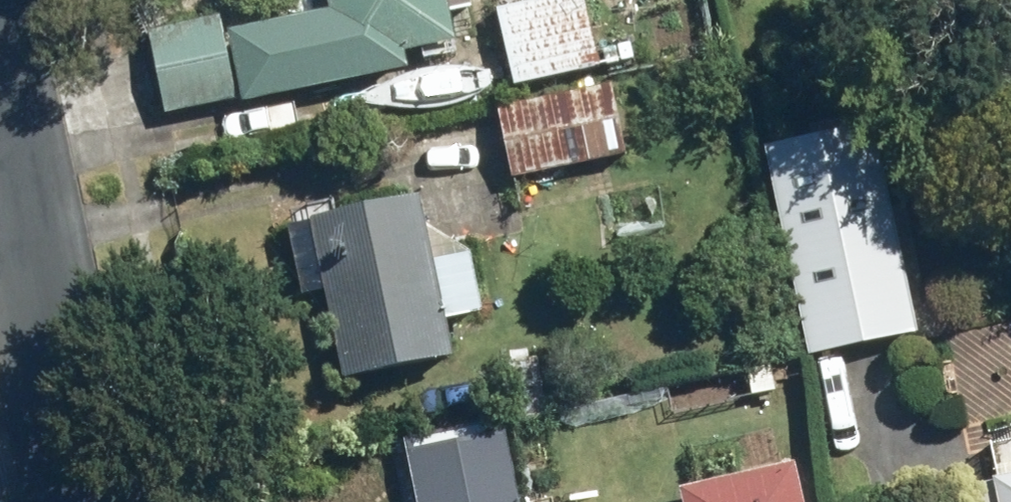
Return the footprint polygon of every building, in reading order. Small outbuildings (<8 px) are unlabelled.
[(225,29),(239,101),(409,69),(406,52),(455,42),(447,0),(325,0),(327,10),(225,29)] [(508,83),(594,67),(581,0),(506,0),(493,2),(508,83)] [(148,26),(164,111),(234,98),(219,13),(148,26)] [(493,107),(507,179),(626,156),(612,84),(493,107)] [(755,145),(803,346),(916,319),(868,119),(755,145)] [(322,292),(340,378),(453,355),(445,317),(481,310),(469,250),(426,227),(419,195),(307,217),(286,221),(301,296),(322,292)] [(498,422),(408,439),(419,501),(513,501),(498,422)] [(678,501),(800,501),(792,460),(674,485),(678,501)] [(969,483),(973,501),(1010,501),(1010,475),(969,483)]
